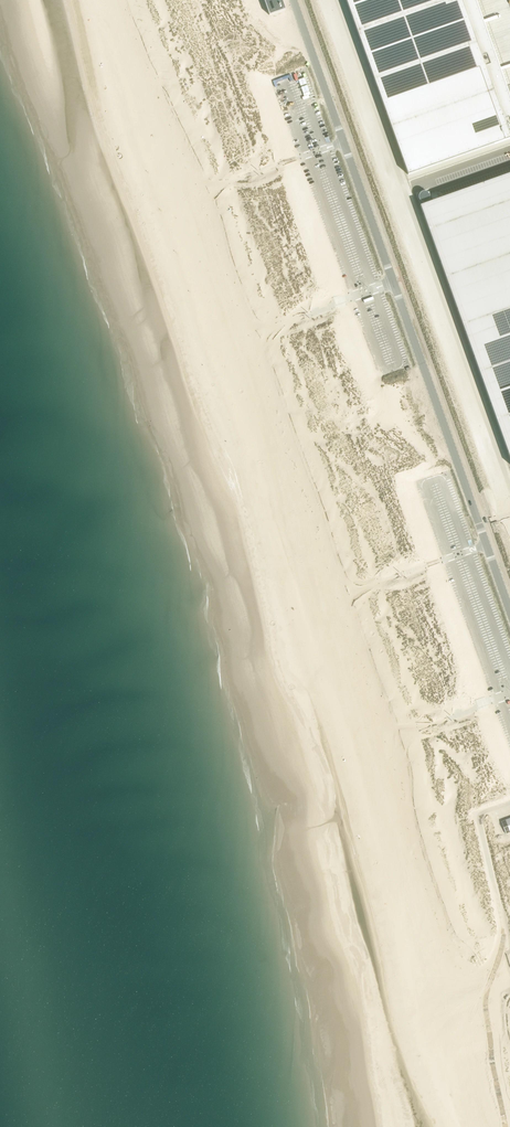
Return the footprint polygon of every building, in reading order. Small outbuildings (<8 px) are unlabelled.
[(269,15),(285,9),(282,0),(264,0),(269,15)] [(357,31),(444,0),(346,0),(357,31)] [(357,31),(408,174),(509,138),(509,97),(475,0),(444,0),(357,31)] [(420,205),(509,459),(509,173),(438,198),(432,200),(420,205)] [(436,192),(430,194),(432,200),(438,198),(436,192)] [(501,821),(506,833),(509,832),(509,817),(501,821)]
